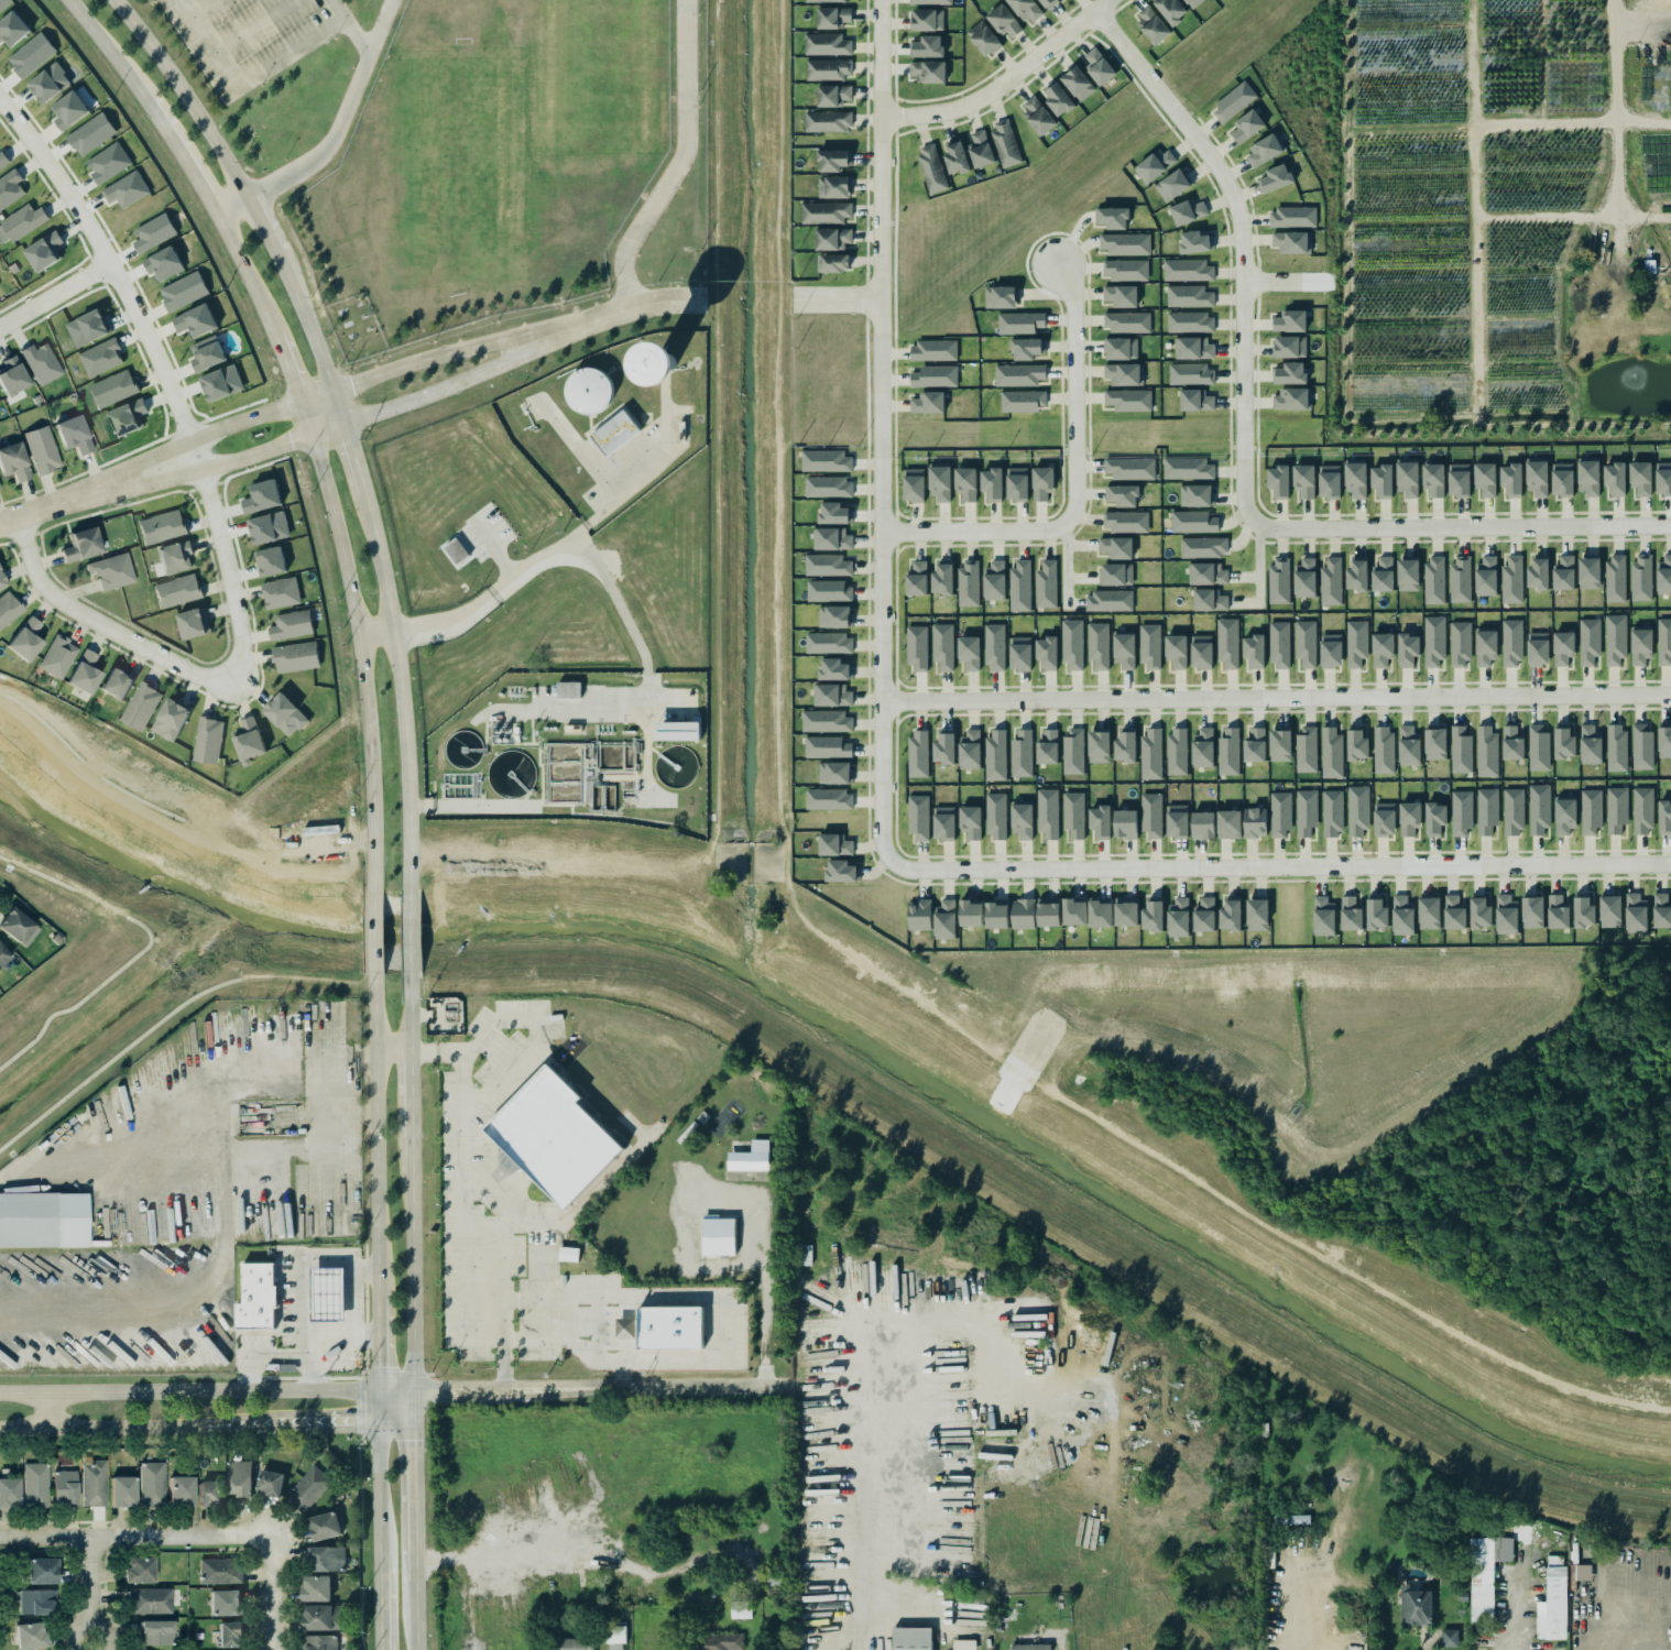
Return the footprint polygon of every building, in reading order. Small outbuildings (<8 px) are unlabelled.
[(12,0),(0,0),(0,12),(13,0),(12,0)] [(1033,0),(1007,0),(1028,25),(1044,13),(1033,0)] [(1047,10),(1059,0),(1039,0),(1047,10)] [(1187,13),(1175,0),(1155,0),(1153,2),(1172,26),(1187,13)] [(1204,0),(1184,0),(1191,10),(1204,0)] [(1023,31),(1004,2),(987,12),(1006,41),(1023,31)] [(1170,34),(1149,3),(1137,12),(1145,24),(1140,26),(1153,46),(1170,34)] [(817,29),(842,29),(842,22),(851,22),(851,8),(817,7),(817,29)] [(942,30),(942,9),(911,9),(911,31),(942,30)] [(31,32),(15,10),(0,21),(0,42),(3,40),(9,48),(31,32)] [(970,35),(983,57),(1002,46),(989,24),(970,35)] [(57,52),(41,31),(6,59),(22,79),(57,52)] [(802,33),(802,54),(850,54),(850,39),(840,39),(840,33),(802,33)] [(942,56),(942,37),(913,36),(913,56),(942,56)] [(1116,74),(1096,46),(1083,55),(1090,65),(1086,68),(1099,86),(1116,74)] [(40,101),(69,79),(54,57),(24,79),(40,101)] [(806,78),(851,79),(851,59),(806,59),(806,78)] [(944,62),(908,62),(908,76),(916,75),(916,83),(944,83),(944,62)] [(1060,78),(1079,102),(1095,89),(1077,65),(1060,78)] [(1041,92),(1059,117),(1075,106),(1058,80),(1041,92)] [(1209,106),(1219,122),(1257,98),(1247,81),(1209,106)] [(841,107),(842,99),(851,99),(851,85),(818,85),(817,107),(841,107)] [(50,104),(57,118),(54,119),(59,130),(90,115),(78,91),(50,104)] [(1023,102),(1030,113),(1026,117),(1039,136),(1057,124),(1036,94),(1023,102)] [(79,155),(114,130),(99,108),(62,134),(70,145),(73,144),(79,155)] [(1236,128),(1228,133),(1237,145),(1265,125),(1253,108),(1233,122),(1236,128)] [(805,132),(849,132),(849,111),(805,111),(805,132)] [(1003,167),(1022,162),(1008,118),(989,124),(1003,167)] [(993,164),(986,129),(968,132),(974,167),(993,164)] [(1252,165),(1286,153),(1278,132),(1244,145),(1252,165)] [(950,175),(969,170),(962,140),(942,145),(950,175)] [(132,164),(118,141),(86,161),(94,173),(90,175),(98,186),(132,164)] [(917,147),(927,194),(947,189),(936,143),(917,147)] [(1146,185),(1175,162),(1161,145),(1133,168),(1146,185)] [(10,165),(2,150),(0,152),(0,171),(10,165)] [(851,151),(818,150),(818,171),(841,171),(842,166),(851,166),(851,151)] [(1258,174),(1265,193),(1293,182),(1286,164),(1258,174)] [(24,190),(0,207),(0,173),(12,165),(20,176),(17,178),(24,190)] [(98,186),(133,165),(148,189),(120,206),(113,197),(107,200),(98,186)] [(1164,201),(1192,186),(1182,167),(1154,183),(1164,201)] [(850,176),(818,176),(818,197),(850,198),(850,176)] [(1176,227),(1208,215),(1202,200),(1194,204),(1192,198),(1169,206),(1176,227)] [(851,203),(800,203),(800,223),(843,223),(843,217),(852,217),(851,203)] [(49,219),(42,207),(34,211),(30,205),(0,222),(0,241),(3,246),(49,219)] [(1106,229),(1127,229),(1127,208),(1097,207),(1097,223),(1106,223),(1106,229)] [(1315,227),(1315,207),(1268,207),(1269,227),(1315,227)] [(177,235),(167,213),(134,228),(140,240),(132,243),(137,254),(177,235)] [(851,242),(851,228),(815,228),(816,250),(844,250),(844,242),(851,242)] [(1180,253),(1213,251),(1212,234),(1201,236),(1200,230),(1179,231),(1180,253)] [(62,259),(55,248),(64,243),(57,231),(23,249),(37,273),(62,259)] [(1310,232),(1270,232),(1270,247),(1278,247),(1278,253),(1310,253),(1310,232)] [(1107,255),(1150,254),(1149,233),(1099,233),(1099,249),(1106,249),(1107,255)] [(141,261),(148,275),(154,272),(159,282),(184,270),(173,246),(141,261)] [(849,254),(820,254),(819,271),(848,272),(849,254)] [(1147,280),(1147,260),(1102,260),(1102,280),(1147,280)] [(1162,260),(1162,281),(1213,281),(1213,261),(1162,260)] [(208,288),(196,266),(159,286),(163,295),(159,297),(166,310),(208,288)] [(1112,307),(1136,307),(1136,285),(1102,286),(1102,301),(1112,301),(1112,307)] [(1203,285),(1166,285),(1167,307),(1213,306),(1213,292),(1204,292),(1203,285)] [(985,308),(1017,307),(1017,286),(984,287),(985,308)] [(171,318),(177,333),(188,328),(192,339),(218,328),(207,303),(171,318)] [(65,324),(76,348),(111,332),(100,308),(65,324)] [(1306,331),(1306,309),(1282,310),(1282,316),(1271,316),(1273,331),(1306,331)] [(1150,331),(1150,312),(1103,313),(1103,331),(1150,331)] [(1045,313),(997,313),(998,334),(1035,334),(1035,327),(1045,327),(1045,313)] [(1167,331),(1213,331),(1213,313),(1167,313),(1167,331)] [(1275,358),(1306,357),(1306,336),(1275,337),(1275,358)] [(78,353),(89,378),(123,364),(118,352),(121,350),(116,337),(78,353)] [(1014,360),(1035,360),(1035,353),(1045,353),(1045,339),(1011,338),(1009,351),(1014,351),(1014,360)] [(1105,338),(1106,359),(1137,359),(1136,338),(1105,338)] [(1213,339),(1177,338),(1177,358),(1213,359),(1213,339)] [(955,361),(957,341),(910,340),(909,360),(955,361)] [(195,372),(226,360),(219,341),(205,346),(204,343),(191,348),(195,358),(190,360),(195,372)] [(19,350),(39,386),(63,373),(46,342),(34,348),(31,343),(19,350)] [(0,368),(0,385),(4,396),(29,386),(16,354),(0,361),(0,362),(2,367),(0,368)] [(582,420),(619,400),(597,363),(561,383),(582,420)] [(1106,385),(1143,385),(1142,363),(1105,364),(1106,385)] [(1275,383),(1304,383),(1304,364),(1275,363),(1275,383)] [(209,402),(244,390),(235,364),(200,377),(209,402)] [(995,386),(1037,385),(1037,379),(1045,379),(1045,364),(994,365),(995,386)] [(1168,384),(1213,384),(1213,364),(1168,364),(1168,384)] [(957,365),(919,365),(919,372),(910,372),(910,386),(957,386),(957,365)] [(88,385),(97,408),(138,393),(129,369),(88,385)] [(1214,411),(1213,395),(1204,395),(1204,389),(1179,389),(1180,411),(1214,411)] [(1150,390),(1103,391),(1103,404),(1113,404),(1114,411),(1150,411),(1150,390)] [(1270,390),(1271,409),(1311,408),(1310,390),(1270,390)] [(1046,391),(1000,391),(1000,411),(1046,411),(1046,391)] [(943,392),(909,393),(909,413),(944,413),(943,392)] [(102,408),(114,434),(140,423),(135,413),(145,409),(140,395),(129,400),(128,397),(102,408)] [(640,429),(622,408),(589,436),(607,457),(640,429)] [(78,454),(91,449),(77,413),(53,423),(63,448),(75,444),(78,454)] [(20,429),(43,422),(59,462),(35,472),(20,429)] [(1,474),(0,471),(0,445),(18,439),(31,477),(15,482),(12,471),(1,474)] [(800,471),(852,471),(852,456),(844,456),(844,450),(801,449),(800,471)] [(1214,478),(1214,463),(1206,463),(1206,457),(1164,458),(1164,479),(1214,478)] [(1103,458),(1103,473),(1112,473),(1112,480),(1155,479),(1155,458),(1103,458)] [(1418,495),(1417,460),(1396,461),(1397,495),(1418,495)] [(1527,460),(1528,498),(1547,496),(1547,460),(1527,460)] [(1577,460),(1577,494),(1598,494),(1598,460),(1577,460)] [(1650,461),(1629,461),(1629,487),(1636,487),(1636,495),(1651,495),(1650,461)] [(1654,462),(1656,495),(1670,495),(1670,461),(1654,462)] [(1346,499),(1366,499),(1365,462),(1345,462),(1346,499)] [(1495,462),(1474,463),(1474,488),(1481,488),(1481,498),(1496,496),(1495,462)] [(1573,495),(1573,462),(1552,462),(1552,495),(1573,495)] [(1625,496),(1624,462),(1603,463),(1604,485),(1609,485),(1609,496),(1625,496)] [(1429,498),(1444,498),(1443,463),(1421,465),(1422,489),(1429,489),(1429,498)] [(1470,463),(1448,463),(1449,496),(1470,496),(1470,463)] [(1499,465),(1500,487),(1506,487),(1506,498),(1521,498),(1521,463),(1499,465)] [(1313,465),(1292,465),(1292,490),(1299,490),(1299,499),(1313,499),(1313,465)] [(1340,465),(1319,465),(1319,499),(1340,499),(1340,465)] [(928,467),(929,495),(936,495),(936,502),(951,502),(950,466),(928,467)] [(1288,466),(1267,466),(1267,488),(1273,488),(1273,499),(1288,499),(1288,466)] [(1391,466),(1370,466),(1370,488),(1376,488),(1376,499),(1391,499),(1391,466)] [(1027,468),(1006,467),(1006,500),(1027,501),(1027,468)] [(1053,467),(1033,468),(1033,501),(1047,501),(1047,492),(1053,492),(1053,467)] [(924,468),(903,468),(903,502),(925,501),(924,468)] [(975,468),(954,468),(954,493),(961,493),(961,502),(975,502),(975,468)] [(1002,468),(980,469),(981,491),(986,491),(986,502),(1002,502),(1002,468)] [(244,480),(271,472),(278,499),(255,505),(255,506),(241,511),(238,498),(249,495),(244,480)] [(806,496),(852,496),(852,478),(805,478),(806,496)] [(1137,484),(1106,485),(1107,505),(1137,505),(1137,484)] [(1212,506),(1212,485),(1180,484),(1180,505),(1212,506)] [(818,523),(852,523),(852,507),(840,507),(840,502),(819,502),(818,523)] [(136,520),(177,509),(181,521),(183,521),(187,533),(142,545),(136,520)] [(248,520),(255,545),(291,536),(284,510),(248,520)] [(1148,531),(1147,511),(1102,512),(1102,532),(1148,531)] [(1217,532),(1217,516),(1208,517),(1208,511),(1170,511),(1171,533),(1217,532)] [(66,533),(92,525),(100,551),(63,561),(59,548),(69,545),(66,533)] [(816,549),(849,549),(849,528),(816,528),(816,549)] [(454,566),(469,555),(456,537),(441,548),(454,566)] [(1132,559),(1132,537),(1097,537),(1097,553),(1106,553),(1106,559),(1132,559)] [(1180,557),(1227,557),(1227,537),(1180,537),(1180,557)] [(162,573),(189,567),(187,554),(192,553),(187,539),(155,548),(162,573)] [(258,577),(286,573),(282,546),(255,550),(258,577)] [(135,582),(128,552),(85,563),(89,576),(97,574),(101,590),(135,582)] [(804,575),(851,576),(851,560),(842,560),(842,555),(805,554),(804,575)] [(1625,601),(1625,554),(1606,554),(1606,601),(1625,601)] [(1650,554),(1631,555),(1631,600),(1651,600),(1650,554)] [(1662,554),(1662,561),(1656,561),(1656,593),(1670,593),(1670,554),(1662,554)] [(1521,603),(1521,556),(1507,555),(1507,566),(1501,566),(1500,602),(1521,603)] [(1573,555),(1559,555),(1559,565),(1552,565),(1552,589),(1573,589),(1573,555)] [(1444,603),(1443,556),(1424,556),(1424,603),(1444,603)] [(1450,601),(1470,601),(1471,556),(1451,556),(1450,601)] [(1475,562),(1474,594),(1496,594),(1496,556),(1482,556),(1482,562),(1475,562)] [(1526,567),(1527,589),(1548,588),(1548,556),(1531,556),(1532,567),(1526,567)] [(1288,557),(1274,557),(1274,565),(1268,565),(1268,603),(1289,603),(1288,557)] [(1341,604),(1341,557),(1325,557),(1325,567),(1320,567),(1320,604),(1341,604)] [(1392,591),(1391,557),(1377,557),(1377,566),(1370,566),(1372,591),(1392,591)] [(1599,589),(1599,557),(1579,557),(1579,589),(1599,589)] [(978,559),(958,560),(959,605),(978,605),(978,559)] [(1029,559),(1015,559),(1016,567),(1008,568),(1009,611),(1030,611),(1029,559)] [(1419,591),(1418,559),(1397,559),(1398,591),(1419,591)] [(905,594),(926,595),(927,560),(911,560),(911,570),(905,570),(905,594)] [(983,600),(1005,600),(1004,560),(990,560),(990,567),(983,567),(983,600)] [(1035,569),(1035,608),(1057,608),(1056,560),(1041,560),(1041,569),(1035,569)] [(1314,597),(1314,560),(1293,560),(1293,597),(1314,597)] [(1367,560),(1351,560),(1351,569),(1345,569),(1345,590),(1366,590),(1367,560)] [(1191,584),(1225,583),(1224,562),(1191,562),(1191,584)] [(953,593),(952,564),(932,564),(933,594),(953,593)] [(1132,564),(1101,564),(1101,584),(1132,584),(1132,564)] [(159,608),(202,598),(197,573),(154,583),(159,608)] [(300,605),(297,578),(262,581),(264,608),(300,605)] [(806,601),(851,601),(852,581),(807,581),(806,601)] [(1217,595),(1217,588),(1193,589),(1193,611),(1227,610),(1226,594),(1217,595)] [(22,608),(15,599),(14,600),(6,589),(0,593),(0,625),(22,608)] [(1085,611),(1132,610),(1132,590),(1085,591),(1085,611)] [(182,640),(209,632),(201,605),(175,613),(182,640)] [(851,607),(818,605),(818,627),(851,627),(851,607)] [(267,628),(270,641),(314,632),(309,609),(274,616),(276,626),(267,628)] [(1606,614),(1604,666),(1619,666),(1620,658),(1625,658),(1626,615),(1606,614)] [(42,625),(30,615),(6,645),(27,662),(45,640),(35,633),(42,625)] [(1445,659),(1444,615),(1423,616),(1424,667),(1439,667),(1439,659),(1445,659)] [(1658,618),(1657,665),(1670,666),(1670,618),(1658,618)] [(1216,619),(1216,662),(1223,662),(1223,669),(1237,669),(1237,619),(1216,619)] [(1601,656),(1601,619),(1580,619),(1580,666),(1594,666),(1594,656),(1601,656)] [(1082,620),(1061,620),(1061,663),(1068,663),(1068,670),(1083,670),(1082,620)] [(1520,620),(1501,620),(1503,667),(1521,666),(1520,620)] [(1288,621),(1269,622),(1270,668),(1289,668),(1288,621)] [(1315,621),(1295,621),(1295,658),(1301,658),(1301,668),(1314,668),(1315,621)] [(1346,668),(1361,667),(1361,658),(1367,658),(1366,621),(1346,621),(1346,668)] [(1107,670),(1107,623),(1088,622),(1086,660),(1094,660),(1094,669),(1107,670)] [(1450,622),(1450,667),(1465,667),(1465,659),(1470,659),(1471,622),(1450,622)] [(953,624),(932,623),(931,662),(939,662),(939,670),(952,671),(953,624)] [(1004,623),(984,623),(984,670),(1004,670),(1004,623)] [(1138,663),(1145,663),(1145,670),(1159,670),(1159,624),(1138,624),(1138,663)] [(927,625),(907,626),(907,670),(927,670),(927,625)] [(1645,666),(1646,658),(1651,658),(1652,629),(1631,627),(1630,665),(1645,666)] [(1476,667),(1489,666),(1489,659),(1497,659),(1496,630),(1475,630),(1476,667)] [(1548,632),(1527,633),(1528,666),(1549,665),(1548,632)] [(1574,632),(1553,632),(1553,666),(1569,666),(1569,657),(1575,657),(1574,632)] [(805,633),(805,652),(852,653),(852,634),(805,633)] [(1113,667),(1134,667),(1135,633),(1113,633),(1113,667)] [(1342,667),(1341,633),(1320,634),(1321,667),(1342,667)] [(1372,634),(1373,667),(1388,667),(1387,658),(1394,658),(1392,633),(1372,634)] [(1419,657),(1419,634),(1397,634),(1398,667),(1413,667),(1413,657),(1419,657)] [(39,669),(63,678),(75,644),(52,635),(39,669)] [(1165,659),(1171,660),(1171,668),(1186,669),(1187,635),(1165,635),(1165,659)] [(1212,635),(1191,635),(1191,668),(1212,668),(1212,635)] [(1264,635),(1243,635),(1242,657),(1248,657),(1248,668),(1264,668),(1264,635)] [(980,636),(958,636),(957,662),(964,662),(964,670),(979,671),(980,636)] [(1030,636),(1009,636),(1009,669),(1030,669),(1030,636)] [(1057,637),(1035,636),(1035,658),(1041,658),(1041,670),(1056,670),(1057,637)] [(270,647),(314,641),(318,666),(276,673),(274,665),(273,660),(272,660),(270,647)] [(83,647),(96,655),(90,667),(100,673),(87,695),(64,681),(83,647)] [(852,679),(851,664),(840,664),(840,658),(819,658),(819,679),(852,679)] [(135,675),(111,664),(100,690),(124,700),(135,675)] [(140,679),(150,685),(149,687),(161,693),(140,732),(118,719),(140,679)] [(557,697),(580,697),(580,681),(557,681),(557,697)] [(849,706),(849,685),(816,684),(816,704),(849,706)] [(263,711),(290,739),(309,720),(282,692),(263,711)] [(166,696),(175,701),(175,702),(189,710),(172,741),(149,729),(166,696)] [(801,731),(852,732),(852,717),(844,717),(844,711),(801,710),(801,731)] [(197,714),(211,717),(210,719),(215,719),(215,720),(222,721),(216,763),(190,760),(197,714)] [(231,737),(242,766),(249,764),(247,758),(265,752),(251,714),(237,720),(242,733),(231,737)] [(700,722),(656,721),(656,740),(700,740),(700,722)] [(1580,763),(1599,764),(1601,724),(1580,723),(1580,763)] [(1651,769),(1651,723),(1631,723),(1631,768),(1651,769)] [(1529,769),(1548,769),(1548,724),(1528,724),(1529,769)] [(1626,771),(1626,724),(1606,724),(1607,771),(1626,771)] [(1317,772),(1315,725),(1296,726),(1297,772),(1317,772)] [(1392,773),(1392,725),(1373,725),(1374,773),(1392,773)] [(1419,764),(1418,725),(1398,725),(1398,765),(1419,764)] [(1472,772),(1471,734),(1465,734),(1465,725),(1450,725),(1451,773),(1472,772)] [(1496,725),(1476,725),(1476,776),(1496,776),(1496,725)] [(1523,760),(1523,735),(1517,734),(1517,725),(1503,725),(1503,758),(1523,760)] [(1553,725),(1554,758),(1575,757),(1575,734),(1570,734),(1570,725),(1553,725)] [(1212,767),(1213,728),(1193,726),(1192,766),(1212,767)] [(1217,736),(1217,775),(1238,774),(1237,726),(1223,728),(1223,736),(1217,736)] [(1243,740),(1243,762),(1265,761),(1264,726),(1249,728),(1249,740),(1243,740)] [(1340,726),(1321,726),(1322,778),(1341,777),(1340,726)] [(1658,757),(1670,757),(1670,726),(1657,726),(1658,757)] [(1063,774),(1083,774),(1082,728),(1062,728),(1063,774)] [(1161,779),(1160,728),(1140,728),(1142,779),(1161,779)] [(1187,774),(1186,728),(1166,728),(1167,775),(1187,774)] [(980,768),(979,729),(959,729),(960,768),(980,768)] [(1030,776),(1031,729),(1016,729),(1016,740),(1011,740),(1011,776),(1030,776)] [(1036,764),(1058,763),(1057,729),(1042,729),(1042,740),(1036,740),(1036,764)] [(1113,740),(1114,762),(1135,762),(1135,729),(1120,729),(1120,740),(1113,740)] [(1290,761),(1290,729),(1269,730),(1269,761),(1290,761)] [(1347,760),(1366,758),(1366,729),(1346,730),(1347,760)] [(1424,729),(1424,760),(1446,760),(1445,729),(1424,729)] [(908,777),(928,776),(927,730),(907,730),(908,777)] [(1005,780),(1006,730),(991,730),(991,736),(984,736),(984,780),(1005,780)] [(1088,731),(1088,763),(1108,763),(1108,731),(1088,731)] [(953,733),(935,732),(933,763),(953,763),(953,733)] [(805,757),(851,757),(851,742),(842,742),(842,736),(805,736),(805,757)] [(563,800),(563,778),(577,779),(578,762),(561,762),(561,755),(549,755),(548,800),(563,800)] [(851,784),(851,762),(818,762),(819,784),(851,784)] [(1529,835),(1543,834),(1543,827),(1550,827),(1549,784),(1528,785),(1529,835)] [(1367,786),(1347,786),(1347,835),(1366,835),(1367,786)] [(1627,824),(1628,787),(1606,787),(1606,834),(1620,834),(1620,824),(1627,824)] [(1634,834),(1652,834),(1651,787),(1632,787),(1634,834)] [(1036,832),(1044,832),(1044,839),(1057,840),(1058,789),(1037,788),(1036,832)] [(1497,788),(1477,788),(1477,835),(1492,835),(1492,826),(1498,826),(1497,788)] [(1522,788),(1504,788),(1504,835),(1522,835),(1522,788)] [(806,789),(805,808),(852,809),(852,790),(806,789)] [(1581,835),(1601,834),(1601,789),(1581,789),(1581,835)] [(1317,827),(1317,790),(1296,790),(1296,838),(1310,838),(1310,827),(1317,827)] [(1322,790),(1323,838),(1342,837),(1341,790),(1322,790)] [(1471,790),(1451,790),(1452,837),(1472,835),(1471,790)] [(1083,791),(1062,793),(1063,829),(1069,829),(1069,839),(1083,839),(1083,791)] [(1289,791),(1269,791),(1270,838),(1290,838),(1289,791)] [(986,840),(1006,839),(1005,793),(985,794),(986,840)] [(1140,831),(1147,831),(1147,839),(1161,839),(1161,793),(1140,793),(1140,831)] [(907,795),(908,833),(914,833),(914,841),(928,841),(927,795),(907,795)] [(1574,797),(1554,797),(1554,835),(1574,835),(1574,797)] [(1658,801),(1659,834),(1670,834),(1670,801),(1658,801)] [(1395,802),(1374,802),(1373,835),(1395,835),(1395,802)] [(1399,802),(1399,835),(1413,835),(1413,827),(1420,827),(1421,802),(1399,802)] [(1446,827),(1446,804),(1426,802),(1424,837),(1441,837),(1442,827),(1446,827)] [(1013,840),(1033,839),(1031,804),(1012,804),(1013,840)] [(1111,839),(1110,805),(1089,806),(1089,828),(1094,828),(1094,839),(1111,839)] [(1187,805),(1166,805),(1167,838),(1188,838),(1187,805)] [(981,806),(959,806),(959,831),(965,831),(965,840),(980,840),(981,806)] [(932,807),(933,840),(954,840),(954,807),(932,807)] [(1244,837),(1266,837),(1266,807),(1244,808),(1244,837)] [(1137,810),(1114,809),(1114,838),(1136,838),(1137,810)] [(1241,838),(1241,810),(1216,810),(1216,838),(1241,838)] [(1191,812),(1191,839),(1212,838),(1211,812),(1191,812)] [(852,855),(853,840),(843,840),(843,833),(818,833),(818,854),(852,855)] [(859,882),(859,865),(848,865),(848,860),(826,860),(826,881),(859,882)] [(1624,932),(1623,894),(1636,894),(1636,902),(1643,900),(1645,932),(1624,932)] [(1650,927),(1670,927),(1670,907),(1665,907),(1665,894),(1649,894),(1650,927)] [(1441,896),(1442,930),(1465,929),(1464,905),(1456,905),(1456,896),(1441,896)] [(1494,897),(1495,935),(1516,933),(1515,903),(1508,903),(1507,896),(1494,897)] [(1546,929),(1544,896),(1560,896),(1560,907),(1569,907),(1569,928),(1546,929)] [(1037,926),(1059,926),(1059,898),(1037,897),(1037,926)] [(1085,925),(1086,898),(1062,897),(1062,925),(1085,925)] [(1311,897),(1313,937),(1336,936),(1335,904),(1326,904),(1325,897),(1311,897)] [(1340,897),(1340,931),(1362,930),(1362,906),(1354,906),(1354,897),(1340,897)] [(1391,935),(1391,897),(1405,897),(1405,904),(1411,904),(1412,933),(1391,935)] [(1572,898),(1572,928),(1583,928),(1583,925),(1594,925),(1593,907),(1588,907),(1588,897),(1572,898)] [(1598,927),(1598,898),(1618,897),(1619,927),(1598,927)] [(1035,928),(1034,898),(1011,899),(1011,928),(1035,928)] [(1112,927),(1112,898),(1088,898),(1089,927),(1112,927)] [(1184,898),(1187,937),(1167,938),(1165,906),(1172,905),(1171,898),(1184,898)] [(1211,898),(1212,932),(1192,932),(1191,913),(1200,911),(1199,898),(1211,898)] [(1437,929),(1435,898),(1417,899),(1418,930),(1437,929)] [(1520,898),(1520,927),(1541,927),(1541,898),(1520,898)] [(908,930),(930,929),(930,899),(907,900),(908,930)] [(955,938),(954,899),(940,899),(940,906),(932,906),(933,938),(955,938)] [(960,926),(982,926),(982,904),(972,904),(972,899),(959,899),(960,926)] [(1008,928),(1007,899),(984,900),(985,928),(1008,928)] [(1135,899),(1136,926),(1115,927),(1114,899),(1135,899)] [(1468,899),(1468,930),(1483,930),(1483,927),(1490,927),(1490,905),(1486,905),(1486,899),(1468,899)] [(1238,900),(1238,931),(1228,931),(1228,929),(1217,929),(1217,911),(1226,911),(1226,900),(1238,900)] [(1246,930),(1246,900),(1267,900),(1267,930),(1246,930)] [(1365,900),(1366,931),(1379,931),(1379,928),(1388,928),(1388,908),(1383,908),(1383,900),(1365,900)] [(1160,902),(1161,932),(1153,933),(1153,929),(1142,929),(1140,909),(1147,909),(1147,903),(1160,902)] [(19,943),(34,924),(10,906),(0,919),(0,930),(19,943)] [(11,957),(0,944),(0,966),(11,957)] [(625,1149),(577,1102),(582,1098),(547,1064),(483,1129),(504,1150),(497,1157),(515,1175),(522,1168),(565,1210),(625,1149)] [(728,1152),(727,1170),(768,1171),(769,1140),(751,1140),(751,1153),(728,1152)] [(88,1246),(87,1192),(35,1193),(35,1188),(0,1188),(0,1247),(88,1246)] [(703,1255),(736,1255),(736,1217),(703,1217),(703,1255)] [(812,1265),(811,1245),(795,1246),(795,1265),(812,1265)] [(559,1260),(579,1261),(579,1248),(559,1247),(559,1260)] [(275,1329),(274,1263),(241,1263),(241,1303),(235,1303),(235,1329),(275,1329)] [(344,1267),(311,1268),(312,1322),(345,1321),(344,1267)] [(702,1306),(638,1307),(638,1349),(703,1348),(702,1306)] [(616,1318),(616,1338),(637,1338),(637,1319),(616,1318)] [(251,1460),(251,1497),(236,1497),(236,1494),(227,1494),(226,1461),(251,1460)] [(107,1506),(106,1461),(81,1461),(82,1506),(107,1506)] [(23,1463),(24,1507),(48,1506),(47,1462),(23,1463)] [(139,1462),(139,1506),(163,1506),(163,1462),(139,1462)] [(312,1465),(283,1498),(302,1515),(331,1482),(312,1465)] [(255,1492),(280,1497),(285,1474),(260,1469),(255,1492)] [(54,1504),(77,1504),(77,1470),(53,1470),(54,1504)] [(136,1506),(135,1476),(110,1477),(111,1506),(136,1506)] [(194,1476),(169,1476),(169,1505),(194,1505),(194,1476)] [(0,1477),(0,1507),(18,1507),(18,1477),(0,1477)] [(198,1482),(197,1506),(222,1506),(222,1482),(198,1482)] [(342,1534),(336,1511),(308,1518),(314,1541),(342,1534)] [(1310,1515),(1274,1516),(1274,1525),(1311,1523),(1310,1515)] [(1495,1561),(1513,1561),(1514,1538),(1495,1537),(1495,1561)] [(1470,1621),(1493,1621),(1494,1538),(1470,1538),(1470,1621)] [(308,1547),(345,1545),(345,1571),(313,1571),(312,1555),(308,1555),(308,1547)] [(154,1582),(154,1557),(128,1557),(128,1567),(124,1567),(125,1583),(154,1582)] [(1567,1566),(1561,1566),(1561,1557),(1547,1557),(1547,1615),(1536,1615),(1536,1639),(1567,1639),(1567,1566)] [(26,1558),(56,1558),(56,1583),(26,1583),(26,1558)] [(241,1583),(240,1558),(199,1559),(200,1584),(241,1583)] [(1576,1580),(1592,1580),(1592,1565),(1576,1565),(1576,1580)] [(301,1587),(301,1602),(330,1602),(330,1575),(303,1575),(303,1578),(299,1578),(299,1586),(301,1587)] [(125,1599),(130,1602),(130,1613),(171,1613),(171,1587),(127,1588),(125,1599)] [(20,1614),(53,1614),(53,1590),(20,1589),(20,1614)] [(209,1615),(208,1591),(240,1589),(239,1602),(241,1602),(241,1614),(239,1614),(239,1615),(209,1615)] [(1432,1591),(1402,1591),(1401,1624),(1431,1625),(1432,1591)] [(752,1618),(751,1601),(730,1601),(731,1619),(752,1618)] [(302,1631),(343,1630),(343,1610),(332,1610),(332,1605),(302,1606),(302,1631)] [(135,1620),(173,1620),(173,1644),(135,1644),(135,1620)] [(241,1621),(241,1636),(240,1641),(239,1647),(218,1647),(217,1622),(241,1621)] [(47,1622),(16,1623),(16,1648),(47,1647),(47,1622)] [(622,1644),(626,1644),(626,1626),(607,1626),(608,1649),(622,1649),(622,1644)] [(933,1627),(893,1627),(893,1649),(932,1649),(933,1627)] [(1458,1629),(1442,1630),(1442,1647),(1459,1647),(1458,1629)] [(743,1631),(692,1633),(692,1649),(731,1649),(743,1649),(743,1631)] [(304,1649),(337,1649),(336,1635),(303,1636),(304,1649)] [(594,1639),(559,1638),(559,1649),(594,1649),(594,1639)] [(976,1640),(953,1640),(953,1649),(976,1649),(976,1640)]
